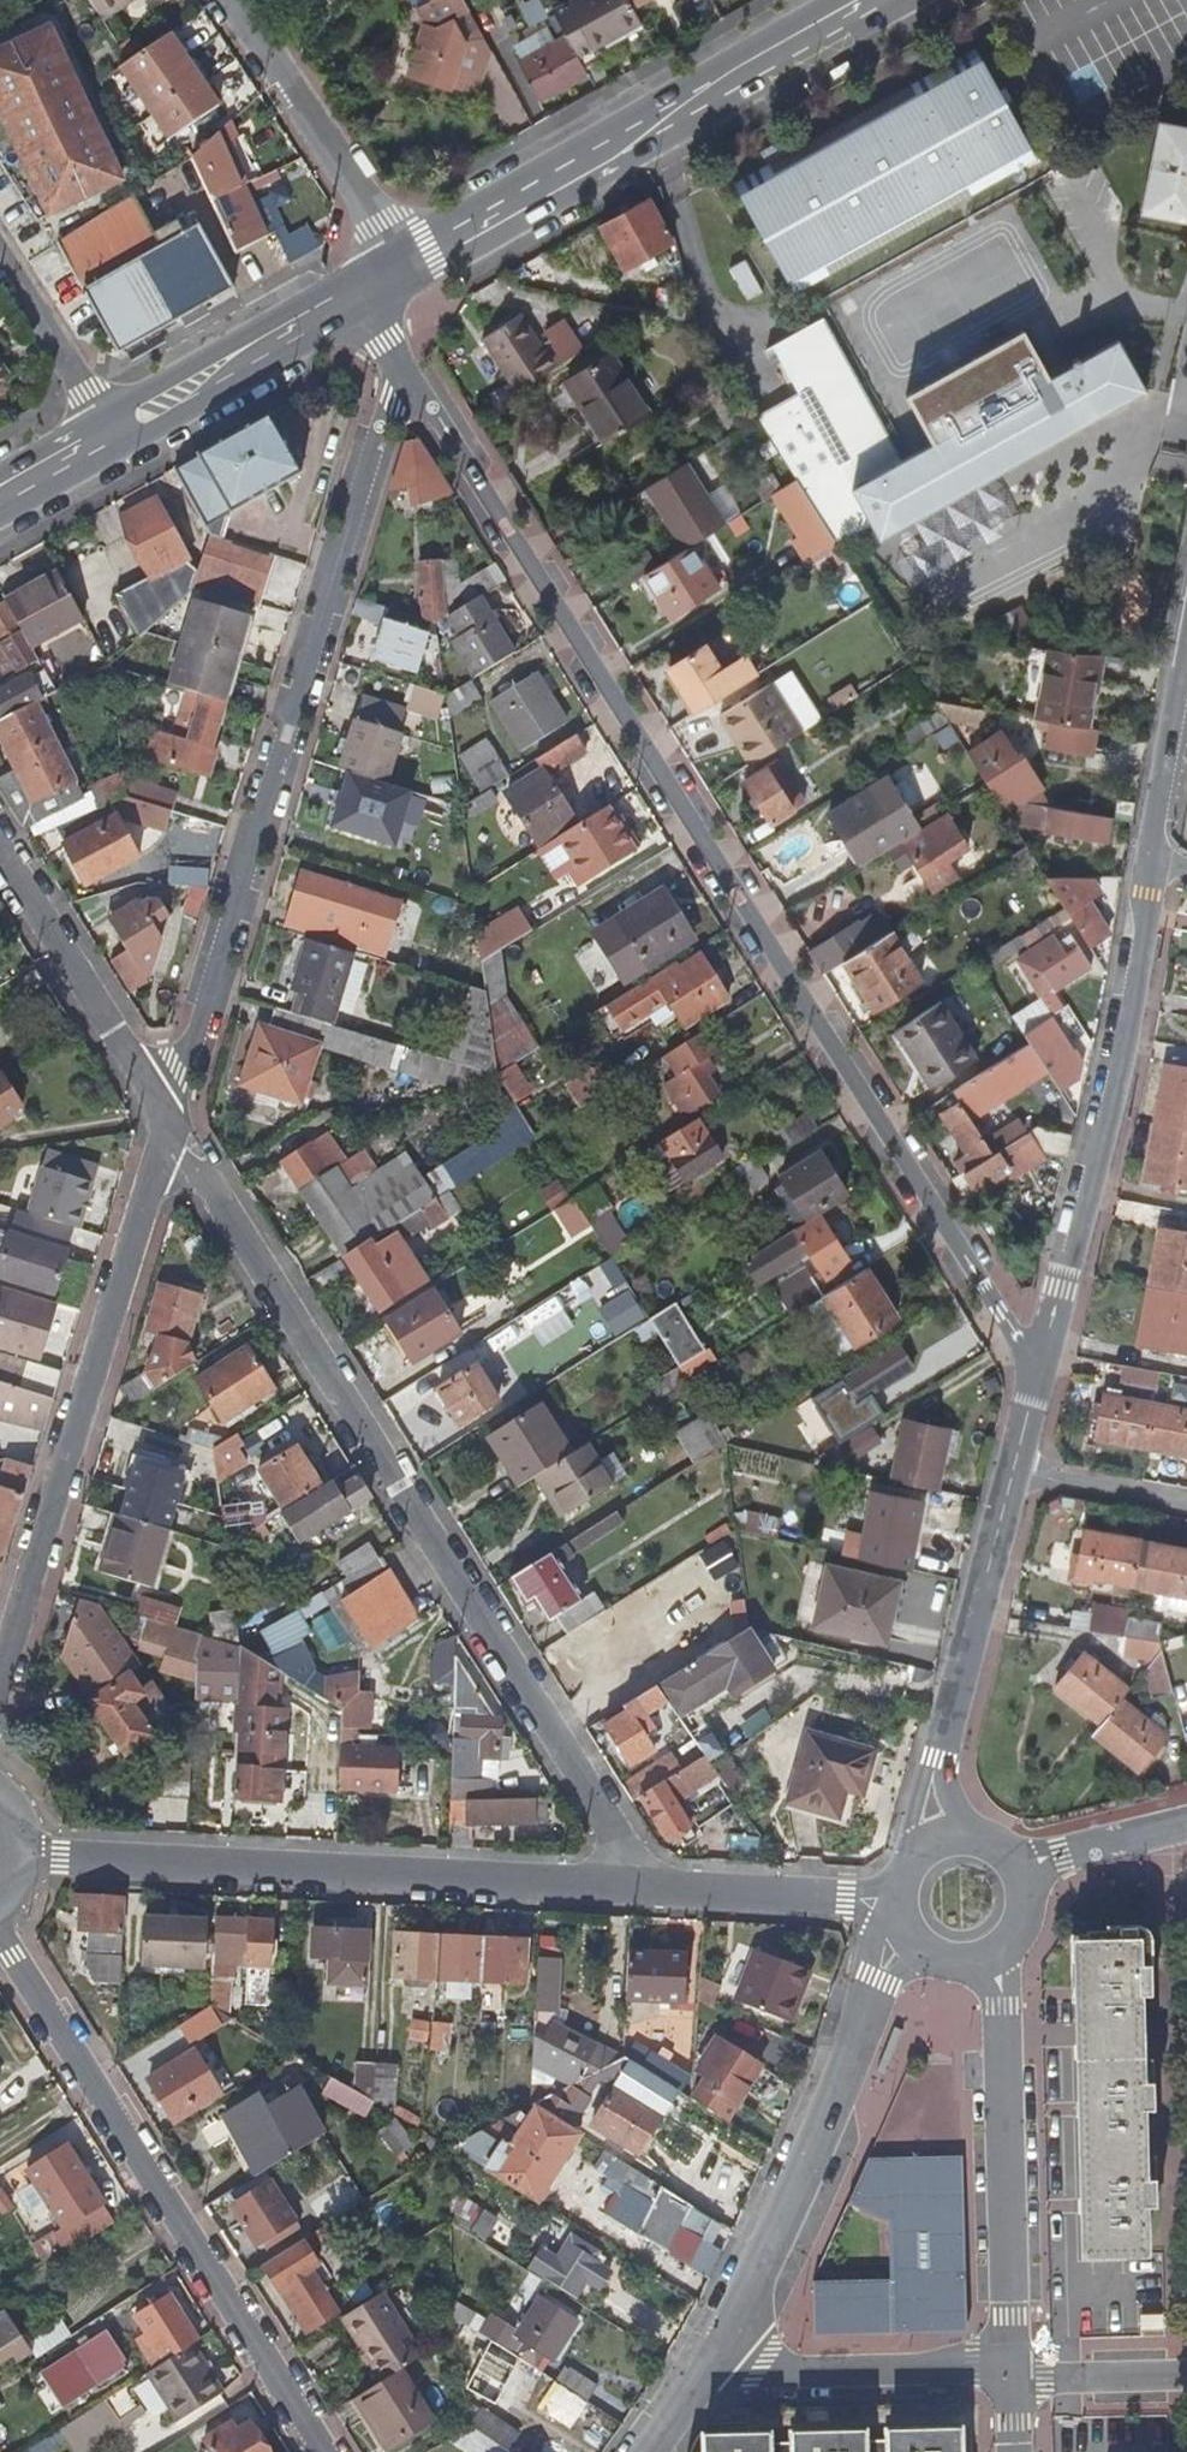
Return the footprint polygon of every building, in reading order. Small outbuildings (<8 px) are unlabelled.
[(103,21),(135,0),(89,0),(103,21)] [(459,48),(447,25),(463,16),(453,0),(402,0),(401,0),(418,30),(401,83),(445,96),(459,48)] [(621,0),(580,0),(549,19),(562,41),(582,73),(596,65),(590,56),(638,28),(621,0)] [(49,30),(0,54),(0,111),(49,213),(119,180),(49,30)] [(215,111),(166,39),(130,63),(121,68),(170,141),(215,111)] [(539,112),(588,83),(582,73),(562,41),(514,70),(539,112)] [(779,304),(1019,168),(954,52),(765,158),(759,147),(740,158),(746,169),(714,187),(779,304)] [(1158,123),(1140,216),(1186,225),(1186,129),(1158,123)] [(230,141),(224,128),(192,158),(191,159),(211,201),(233,191),(219,160),(214,149),(222,145),(230,141)] [(226,157),(222,145),(214,149),(219,160),(226,157)] [(192,158),(185,148),(178,154),(184,163),(191,159),(192,158)] [(270,174),(284,167),(281,159),(260,169),(264,177),(270,174)] [(264,186),(273,182),(270,174),(264,177),(249,183),(252,191),(253,195),(266,189),(264,186)] [(236,254),(262,240),(241,195),(252,191),(249,183),(233,191),(211,201),(236,254)] [(58,246),(119,356),(236,291),(200,230),(162,249),(134,197),(58,246)] [(625,272),(673,245),(649,203),(601,229),(625,272)] [(308,228),(281,242),(291,264),(320,248),(308,228)] [(615,331),(643,314),(614,308),(615,331)] [(516,393),(586,350),(569,322),(549,334),(557,347),(548,352),(525,314),(483,339),(516,393)] [(881,537),(1141,390),(1114,343),(1051,379),(1026,334),(909,401),(932,445),(897,465),(817,322),(771,348),(797,394),(757,417),(761,422),(800,484),(838,545),(871,520),(881,537)] [(650,417),(614,355),(560,387),(598,450),(650,417)] [(723,409),(712,390),(706,394),(717,413),(723,409)] [(299,478),(301,473),(274,428),(270,420),(245,434),(198,460),(175,472),(210,536),(221,540),(223,541),(231,516),(299,478)] [(451,498),(417,443),(405,445),(390,495),(421,487),(429,506),(451,498)] [(704,504),(683,470),(654,488),(647,493),(686,555),(695,550),(722,533),(704,504)] [(647,493),(654,488),(649,480),(633,490),(638,498),(647,493)] [(782,495),(773,481),(757,491),(765,506),(782,495)] [(838,545),(800,484),(782,495),(765,506),(762,508),(764,512),(771,508),(776,515),(784,510),(803,540),(794,545),(806,565),(813,561),(838,545)] [(738,522),(721,494),(704,504),(722,533),(738,522)] [(188,556),(156,501),(124,519),(154,576),(117,599),(140,639),(194,592),(195,590),(203,561),(188,556)] [(206,592),(260,609),(275,557),(223,541),(221,540),(210,536),(203,561),(195,590),(206,592)] [(818,567),(842,552),(838,545),(813,561),(818,567)] [(721,592),(695,550),(686,555),(659,572),(644,582),(658,604),(665,599),(677,619),(721,592)] [(644,582),(659,572),(651,560),(614,583),(621,596),(644,582)] [(82,619),(56,571),(2,600),(3,603),(10,616),(19,633),(28,648),(82,619)] [(483,603),(507,588),(497,572),(464,592),(466,573),(428,571),(422,629),(433,633),(451,622),(483,603)] [(0,605),(0,622),(10,616),(3,603),(0,605)] [(189,690),(223,700),(247,621),(194,603),(168,684),(189,690)] [(518,659),(483,603),(451,622),(463,642),(454,647),(476,684),(518,659)] [(414,676),(425,638),(435,641),(433,633),(422,629),(357,605),(352,620),(381,631),(371,663),(414,676)] [(1006,642),(1031,628),(1020,608),(995,621),(1006,642)] [(19,633),(10,616),(0,622),(0,644),(19,633)] [(28,648),(19,633),(0,644),(0,669),(5,677),(15,672),(35,662),(28,648)] [(1092,729),(1101,655),(1050,650),(1041,719),(1050,721),(1062,723),(1092,729)] [(696,717),(756,680),(746,663),(722,678),(706,651),(669,673),(696,717)] [(109,678),(108,666),(96,672),(98,695),(111,694),(109,678)] [(131,673),(108,666),(109,678),(126,683),(131,673)] [(32,704),(52,694),(46,682),(31,688),(27,678),(0,691),(0,720),(32,704)] [(522,758),(566,730),(535,681),(491,709),(522,758)] [(447,725),(480,705),(470,688),(444,703),(447,725)] [(803,738),(773,689),(722,720),(736,744),(742,740),(758,766),(803,738)] [(208,751),(223,700),(189,690),(173,740),(157,735),(150,758),(205,775),(211,753),(208,751)] [(444,703),(414,693),(406,718),(437,726),(444,703)] [(974,720),(977,706),(932,698),(943,714),(974,720)] [(19,828),(79,801),(32,704),(0,720),(0,740),(15,772),(0,779),(0,797),(19,828)] [(915,755),(953,731),(946,720),(908,743),(915,755)] [(1057,748),(1062,723),(1050,721),(1045,746),(1057,748)] [(1087,754),(1092,729),(1062,723),(1057,748),(1087,754)] [(383,789),(399,739),(351,724),(335,774),(383,789)] [(1043,791),(1022,753),(1015,757),(1006,739),(996,745),(992,738),(966,752),(991,793),(995,798),(1046,807),(1050,808),(1040,792),(1043,791)] [(758,766),(742,740),(736,744),(752,770),(758,766)] [(576,826),(549,783),(586,759),(576,742),(540,765),(544,772),(522,786),(523,788),(507,798),(537,847),(553,837),(555,839),(576,826)] [(806,772),(792,748),(781,755),(795,779),(806,772)] [(508,785),(486,749),(458,766),(480,803),(490,796),(508,785)] [(805,809),(778,766),(745,786),(756,804),(750,808),(754,815),(760,811),(772,830),(805,809)] [(171,812),(173,812),(177,795),(121,777),(122,784),(124,797),(171,812)] [(90,799),(95,811),(116,801),(124,797),(122,784),(90,799)] [(915,827),(889,786),(870,798),(868,795),(828,820),(846,849),(861,840),(875,863),(892,853),(905,845),(899,836),(915,827)] [(828,820),(868,795),(863,787),(823,812),(828,820)] [(390,848),(404,803),(367,792),(353,836),(390,848)] [(20,829),(27,841),(95,811),(90,799),(88,796),(79,801),(19,828),(20,829)] [(475,825),(498,810),(490,796),(480,803),(472,808),(477,815),(471,819),(475,825)] [(124,797),(116,801),(114,808),(168,825),(171,812),(124,797)] [(1042,830),(1046,807),(995,798),(1015,831),(1021,826),(1024,827),(1042,830)] [(445,827),(449,813),(418,803),(413,817),(445,827)] [(1105,841),(1109,818),(1050,808),(1046,807),(1042,830),(1105,841)] [(643,851),(619,811),(610,816),(635,856),(643,851)] [(635,856),(610,816),(561,847),(585,887),(635,856)] [(136,856),(116,818),(64,846),(85,884),(136,856)] [(952,859),(967,849),(951,823),(909,849),(906,844),(905,845),(892,853),(903,871),(909,867),(915,863),(922,874),(933,892),(961,874),(952,859)] [(875,863),(861,840),(846,849),(860,872),(875,863)] [(585,887),(561,847),(536,862),(553,889),(566,880),(574,894),(585,887)] [(1039,870),(1029,855),(1013,865),(1022,880),(1039,870)] [(922,874),(915,863),(909,867),(916,877),(922,874)] [(1067,915),(1084,944),(1105,931),(1085,900),(1099,891),(1091,879),(1044,879),(1067,915)] [(379,961),(392,917),(400,920),(403,912),(299,880),(283,931),(284,931),(379,961)] [(144,964),(154,957),(161,935),(154,923),(166,917),(168,911),(160,898),(146,897),(139,903),(136,899),(110,915),(125,939),(120,942),(125,951),(109,962),(129,993),(146,982),(145,979),(151,974),(144,964)] [(689,941),(664,901),(618,929),(643,970),(689,941)] [(105,918),(120,942),(125,939),(110,915),(105,918)] [(481,971),(532,939),(517,915),(476,941),(477,945),(481,971)] [(892,939),(879,916),(861,927),(867,938),(873,934),(880,946),(892,939)] [(845,968),(880,946),(873,934),(867,938),(861,927),(810,958),(824,980),(845,968)] [(1091,967),(1070,933),(1064,937),(1059,929),(1023,951),(1049,993),(1055,990),(1091,967)] [(923,986),(894,937),(892,939),(880,946),(845,968),(873,1016),(923,986)] [(477,973),(394,947),(387,968),(471,994),(477,973)] [(329,1031),(350,963),(304,948),(289,995),(314,1002),(308,1024),(326,1030),(329,1031)] [(727,1002),(701,959),(678,974),(675,969),(628,998),(612,1009),(627,1033),(674,1004),(688,1027),(727,1002)] [(1048,1019),(1067,1007),(1055,990),(1049,993),(1010,1017),(1022,1035),(1041,1023),(1048,1019)] [(538,1056),(505,1006),(487,1017),(496,1083),(512,1073),(538,1056)] [(977,1066),(944,1010),(899,1037),(932,1093),(977,1066)] [(299,1118),(320,1051),(326,1030),(308,1024),(271,1013),(247,1092),(275,1101),(273,1109),(299,1118)] [(1071,1056),(1048,1019),(1041,1023),(1064,1060),(1071,1056)] [(1041,1023),(1022,1035),(1032,1051),(1039,1064),(1058,1093),(1077,1080),(1082,1066),(1075,1054),(1071,1056),(1064,1060),(1041,1023)] [(496,1083),(329,1031),(326,1030),(320,1051),(327,1054),(459,1095),(496,1083)] [(715,1073),(706,1059),(717,1052),(706,1034),(693,1042),(665,1060),(677,1079),(667,1085),(687,1117),(719,1097),(707,1078),(715,1073)] [(1028,1071),(1039,1064),(1032,1051),(955,1098),(970,1121),(1023,1088),(1016,1078),(1028,1071)] [(1058,1093),(1039,1064),(1028,1071),(1057,1117),(1068,1110),(1058,1093)] [(1162,1068),(1152,1126),(1186,1132),(1186,1072),(1162,1068)] [(612,1093),(614,1092),(618,1089),(605,1070),(567,1094),(579,1114),(612,1093)] [(528,1098),(512,1073),(496,1083),(512,1108),(528,1098)] [(639,1091),(637,1088),(644,1083),(639,1076),(618,1089),(614,1092),(612,1093),(618,1104),(639,1091)] [(0,1081),(0,1120),(18,1109),(0,1081)] [(970,1121),(955,1098),(945,1104),(951,1115),(942,1120),(966,1161),(955,1168),(962,1180),(964,1178),(993,1159),(984,1145),(970,1121)] [(444,1199),(528,1147),(506,1113),(481,1129),(489,1141),(422,1186),(434,1205),(444,1199)] [(784,1153),(817,1131),(808,1116),(774,1137),(784,1153)] [(712,1144),(699,1123),(662,1145),(671,1159),(655,1169),(671,1194),(723,1161),(718,1154),(712,1144)] [(1023,1140),(1015,1126),(984,1145),(993,1159),(1023,1140)] [(1152,1126),(1142,1185),(1186,1193),(1186,1132),(1152,1126)] [(1062,1164),(1068,1139),(1038,1131),(1028,1137),(1043,1161),(1062,1164)] [(1012,1180),(1043,1161),(1028,1137),(1023,1140),(993,1159),(964,1178),(975,1196),(1010,1176),(1012,1180)] [(419,1215),(434,1205),(422,1186),(405,1160),(375,1180),(362,1159),(349,1168),(329,1138),(283,1166),(345,1261),(377,1241),(416,1217),(419,1215)] [(723,1151),(717,1141),(712,1144),(718,1154),(723,1151)] [(786,1186),(776,1192),(796,1224),(844,1194),(820,1156),(782,1180),(786,1186)] [(38,1169),(24,1215),(76,1231),(90,1184),(38,1169)] [(742,1197),(762,1185),(753,1172),(734,1184),(742,1197)] [(957,1182),(953,1175),(947,1178),(952,1186),(957,1182)] [(747,1204),(766,1192),(762,1185),(742,1197),(747,1204)] [(627,1252),(605,1215),(609,1213),(595,1188),(571,1203),(587,1227),(610,1262),(627,1252)] [(540,1199),(550,1216),(566,1206),(555,1189),(540,1199)] [(419,1215),(416,1217),(427,1234),(428,1236),(445,1225),(447,1228),(458,1221),(444,1199),(434,1205),(419,1215)] [(576,1215),(572,1207),(560,1214),(564,1222),(576,1215)] [(416,1217),(377,1241),(383,1251),(393,1244),(398,1252),(427,1234),(416,1217)] [(845,1265),(815,1217),(760,1252),(772,1270),(804,1250),(823,1280),(845,1265)] [(610,1262),(587,1227),(580,1231),(602,1267),(610,1262)] [(1178,1229),(1177,1235),(1157,1232),(1148,1290),(1186,1296),(1186,1231),(1178,1229)] [(50,1294),(63,1249),(0,1231),(0,1288),(43,1301),(45,1293),(50,1294)] [(205,1248),(197,1234),(181,1244),(190,1258),(205,1248)] [(403,1293),(411,1288),(405,1278),(412,1273),(398,1252),(393,1244),(383,1251),(377,1241),(345,1261),(381,1316),(407,1299),(403,1293)] [(328,1272),(327,1270),(312,1278),(322,1294),(336,1286),(328,1272)] [(824,1296),(808,1306),(839,1355),(895,1320),(864,1271),(824,1296)] [(808,1306),(824,1296),(813,1279),(797,1289),(791,1280),(774,1290),(791,1317),(808,1306)] [(128,1405),(155,1388),(192,1364),(181,1346),(196,1297),(158,1283),(142,1332),(155,1337),(144,1370),(117,1388),(128,1405)] [(1148,1290),(1137,1349),(1186,1358),(1186,1296),(1148,1290)] [(412,1364),(455,1336),(427,1292),(383,1320),(412,1364)] [(42,1306),(0,1293),(0,1353),(25,1361),(28,1349),(42,1306)] [(674,1306),(648,1323),(667,1353),(693,1336),(674,1306)] [(858,1404),(913,1368),(899,1346),(844,1381),(858,1404)] [(269,1389),(244,1350),(196,1382),(221,1421),(225,1429),(254,1410),(250,1402),(269,1389)] [(50,1400),(55,1383),(0,1365),(0,1384),(50,1400)] [(1156,1393),(1160,1374),(1125,1368),(1122,1387),(1156,1393)] [(497,1404),(475,1369),(437,1393),(454,1422),(462,1426),(497,1404)] [(658,1401),(686,1383),(679,1372),(651,1389),(658,1401)] [(408,1390),(396,1374),(391,1376),(398,1392),(400,1395),(408,1390)] [(858,1404),(844,1381),(827,1392),(841,1415),(858,1404)] [(40,1432),(50,1400),(0,1384),(0,1419),(40,1432)] [(1145,1452),(1153,1408),(1102,1399),(1101,1409),(1093,1408),(1090,1423),(1098,1424),(1094,1443),(1145,1452)] [(1153,1408),(1145,1452),(1186,1460),(1186,1414),(1153,1408)] [(570,1456),(541,1409),(488,1440),(518,1489),(534,1479),(570,1456)] [(724,1444),(708,1419),(680,1437),(697,1462),(717,1449),(724,1444)] [(900,1449),(892,1484),(935,1494),(944,1457),(951,1458),(956,1436),(949,1433),(909,1424),(903,1450),(900,1449)] [(181,1441),(187,1443),(211,1451),(213,1451),(226,1443),(185,1427),(181,1441)] [(864,1454),(881,1444),(871,1428),(839,1448),(839,1449),(847,1462),(849,1465),(864,1454)] [(226,1443),(213,1451),(215,1472),(240,1457),(234,1448),(240,1444),(235,1437),(226,1443)] [(720,1454),(725,1451),(724,1444),(717,1449),(720,1454)] [(559,1519),(626,1479),(612,1455),(596,1465),(585,1447),(570,1456),(534,1479),(559,1519)] [(839,1449),(831,1454),(840,1466),(847,1462),(839,1449)] [(293,1450),(258,1472),(280,1507),(316,1485),(293,1450)] [(240,1457),(215,1472),(216,1481),(243,1463),(240,1457)] [(29,1467),(4,1460),(0,1473),(0,1562),(29,1467)] [(164,1530),(165,1530),(182,1477),(135,1462),(118,1515),(164,1530)] [(276,1517),(294,1544),(368,1498),(351,1470),(276,1517)] [(260,1527),(257,1498),(240,1510),(243,1538),(260,1527)] [(909,1573),(926,1509),(882,1498),(871,1542),(850,1536),(847,1549),(827,1544),(824,1553),(909,1573)] [(220,1512),(224,1542),(243,1538),(240,1510),(220,1512)] [(164,1530),(118,1515),(99,1573),(146,1588),(164,1530)] [(569,1558),(621,1526),(614,1515),(562,1548),(569,1558)] [(271,1537),(263,1525),(260,1527),(243,1538),(250,1551),(271,1537)] [(704,1540),(708,1548),(730,1535),(725,1526),(704,1540)] [(1134,1587),(1142,1543),(1085,1533),(1081,1553),(1077,1576),(1093,1579),(1134,1587)] [(344,1579),(376,1560),(366,1543),(335,1562),(344,1579)] [(1142,1543),(1134,1587),(1155,1590),(1153,1604),(1186,1610),(1186,1551),(1142,1543)] [(715,1580),(736,1568),(721,1545),(701,1556),(715,1580)] [(1077,1576),(1081,1553),(1071,1551),(1066,1580),(1092,1585),(1093,1579),(1077,1576)] [(567,1634),(608,1609),(597,1594),(582,1602),(551,1553),(510,1578),(526,1604),(528,1602),(542,1594),(556,1616),(567,1634)] [(368,1651),(415,1622),(376,1560),(344,1579),(323,1593),(329,1603),(357,1652),(365,1647),(368,1651)] [(870,1617),(878,1581),(814,1566),(800,1626),(870,1642),(875,1618),(870,1617)] [(323,1593),(294,1610),(301,1621),(329,1603),(323,1593)] [(542,1594),(528,1602),(542,1625),(556,1616),(542,1594)] [(133,1614),(135,1614),(171,1625),(176,1607),(139,1595),(133,1614)] [(91,1698),(124,1676),(135,1668),(90,1604),(74,1599),(61,1655),(91,1698)] [(745,1632),(742,1604),(731,1606),(734,1639),(745,1632)] [(213,1638),(238,1646),(233,1609),(210,1611),(213,1638)] [(351,1734),(358,1734),(358,1727),(370,1728),(370,1699),(358,1698),(358,1672),(325,1676),(316,1671),(301,1640),(309,1633),(301,1621),(294,1610),(262,1632),(274,1653),(264,1660),(275,1667),(333,1700),(342,1700),(341,1726),(352,1727),(351,1734)] [(1125,1638),(1129,1618),(1092,1611),(1089,1632),(1125,1638)] [(135,1614),(133,1614),(131,1613),(122,1643),(136,1648),(135,1652),(161,1659),(156,1672),(196,1685),(198,1633),(171,1625),(135,1614)] [(759,1644),(753,1634),(745,1632),(734,1639),(662,1683),(682,1716),(731,1688),(735,1695),(775,1672),(759,1644)] [(235,1700),(233,1731),(237,1731),(235,1796),(276,1799),(279,1710),(272,1709),(275,1667),(264,1660),(238,1646),(213,1638),(198,1633),(196,1685),(195,1698),(235,1700)] [(453,1657),(454,1635),(436,1643),(433,1682),(452,1683),(453,1657)] [(790,1662),(783,1651),(795,1643),(770,1638),(759,1644),(775,1672),(790,1662)] [(1160,1652),(1157,1643),(1125,1638),(1122,1656),(1152,1661),(1160,1652)] [(1172,1696),(1160,1652),(1152,1661),(1143,1673),(1151,1702),(1172,1696)] [(1129,1691),(1081,1654),(1053,1689),(1100,1727),(1120,1701),(1129,1691)] [(447,1796),(464,1797),(464,1768),(470,1768),(472,1739),(478,1738),(478,1760),(496,1761),(496,1757),(511,1758),(512,1740),(496,1739),(496,1720),(489,1719),(453,1657),(452,1683),(449,1747),(448,1761),(447,1796)] [(927,1681),(930,1679),(932,1677),(933,1675),(902,1668),(899,1681),(908,1682),(907,1684),(914,1685),(916,1685),(920,1685),(924,1684),(925,1683),(927,1681)] [(91,1698),(85,1701),(122,1754),(148,1737),(153,1746),(169,1737),(172,1721),(146,1683),(134,1691),(124,1676),(91,1698)] [(666,1701),(657,1685),(642,1695),(651,1711),(666,1701)] [(634,1700),(624,1706),(628,1711),(605,1726),(630,1766),(652,1751),(635,1722),(644,1716),(634,1700)] [(1100,1727),(1092,1736),(1139,1773),(1154,1754),(1162,1744),(1167,1738),(1159,1732),(1164,1725),(1154,1717),(1149,1724),(1120,1701),(1100,1727)] [(725,1741),(712,1719),(691,1732),(703,1753),(725,1741)] [(1169,1736),(1165,1731),(1164,1725),(1159,1732),(1167,1738),(1169,1736)] [(341,1726),(338,1788),(394,1790),(397,1749),(377,1748),(378,1741),(375,1741),(358,1742),(358,1734),(351,1734),(352,1727),(341,1726)] [(867,1786),(875,1753),(808,1737),(790,1810),(842,1822),(852,1782),(867,1786)] [(1160,1759),(1168,1749),(1162,1744),(1154,1754),(1160,1759)] [(448,1761),(449,1747),(436,1748),(436,1760),(448,1761)] [(747,1785),(725,1753),(709,1763),(723,1786),(730,1798),(747,1785)] [(709,1763),(704,1755),(678,1771),(639,1795),(660,1829),(669,1823),(677,1834),(689,1827),(690,1829),(696,1825),(689,1813),(709,1802),(706,1796),(723,1786),(709,1763)] [(669,1756),(621,1785),(630,1800),(639,1795),(678,1771),(669,1756)] [(191,1783),(192,1765),(157,1763),(156,1782),(191,1783)] [(445,1845),(468,1846),(470,1821),(541,1825),(541,1823),(542,1799),(464,1797),(447,1796),(445,1845)] [(722,1859),(740,1860),(740,1847),(722,1846),(722,1859)] [(85,1987),(119,1988),(123,1899),(78,1897),(76,1930),(84,1930),(82,1980),(85,1987)] [(202,1967),(203,1934),(204,1918),(142,1916),(140,1965),(202,1967)] [(203,1934),(212,1934),(213,1918),(204,1918),(203,1934)] [(208,2005),(210,2006),(227,2016),(229,1965),(246,1965),(245,1990),(244,2007),(261,2007),(262,1991),(261,1972),(258,1971),(258,1965),(268,1966),(270,1922),(213,1918),(212,1934),(208,2005)] [(1089,1936),(1072,1936),(1073,2004),(1080,2004),(1084,2257),(1144,2256),(1144,2210),(1157,2210),(1156,2157),(1143,2158),(1142,2114),(1155,2113),(1154,2061),(1141,2061),(1140,1999),(1153,1999),(1152,1948),(1152,1942),(1151,1939),(1150,1936),(1147,1932),(1144,1930),(1141,1930),(1136,1929),(1109,1929),(1109,1933),(1089,1933),(1089,1936)] [(363,1984),(365,1933),(312,1930),(311,1957),(328,1958),(327,1983),(363,1984)] [(431,1981),(436,1936),(395,1934),(394,1979),(406,1980),(424,1980),(431,1981)] [(480,1983),(481,1938),(436,1936),(431,1981),(443,1981),(459,1982),(480,1983)] [(525,1940),(481,1938),(480,1983),(487,1984),(503,1985),(523,1986),(525,1940)] [(731,1998),(773,2015),(786,1982),(791,1985),(799,1966),(751,1948),(731,1998)] [(684,1955),(627,1952),(625,2002),(682,2003),(684,1955)] [(553,1964),(535,1963),(533,2013),(551,2014),(553,1964)] [(719,1985),(698,1977),(697,2000),(710,2006),(719,1985)] [(424,1980),(406,1980),(405,1989),(424,1990),(424,1980)] [(459,1982),(443,1981),(442,1991),(458,1992),(459,1982)] [(786,1982),(773,2015),(778,2017),(791,1985),(786,1982)] [(503,1985),(487,1984),(487,1993),(502,1992),(503,1985)] [(208,2005),(178,2024),(190,2043),(220,2025),(210,2006),(208,2005)] [(490,2009),(479,2008),(478,2040),(491,2040),(491,2024),(490,2009)] [(416,2021),(413,2043),(425,2043),(426,2030),(427,2022),(424,2022),(416,2021)] [(426,2030),(425,2043),(440,2045),(441,2032),(426,2030)] [(600,2069),(621,2058),(555,2032),(548,2049),(534,2043),(531,2051),(530,2068),(570,2085),(587,2076),(600,2069)] [(668,2086),(680,2093),(688,2078),(631,2042),(621,2058),(668,2086)] [(691,2099),(725,2120),(760,2067),(729,2045),(724,2052),(709,2044),(700,2058),(699,2073),(705,2078),(691,2099)] [(215,2092),(190,2051),(146,2079),(172,2119),(215,2092)] [(668,2086),(621,2058),(600,2069),(658,2104),(668,2086)] [(336,2079),(348,2081),(349,2062),(337,2061),(336,2079)] [(354,2063),(352,2093),(369,2104),(372,2064),(354,2063)] [(393,2066),(372,2064),(369,2104),(389,2116),(393,2066)] [(570,2085),(577,2099),(594,2090),(587,2076),(570,2085)] [(352,2093),(328,2078),(321,2092),(354,2113),(369,2104),(352,2093)] [(528,2092),(528,2108),(544,2099),(552,2095),(548,2089),(543,2091),(540,2087),(528,2092)] [(567,2087),(552,2095),(557,2101),(570,2094),(567,2087)] [(222,2120),(255,2175),(319,2135),(321,2134),(294,2091),(265,2109),(258,2097),(222,2120)] [(636,2156),(658,2120),(612,2093),(589,2128),(636,2156)] [(544,2099),(528,2108),(557,2125),(564,2112),(544,2099)] [(706,2114),(686,2101),(676,2117),(698,2129),(706,2114)] [(447,2151),(535,2204),(577,2137),(557,2125),(528,2108),(501,2122),(515,2130),(504,2147),(495,2142),(497,2136),(487,2129),(474,2136),(447,2151)] [(412,2145),(391,2119),(373,2133),(394,2160),(394,2159),(398,2163),(404,2159),(401,2155),(412,2145)] [(447,2151),(418,2133),(430,2161),(447,2151)] [(34,2182),(48,2205),(62,2227),(101,2201),(67,2145),(26,2171),(34,2182)] [(635,2235),(685,2264),(711,2218),(706,2215),(676,2197),(603,2153),(592,2171),(601,2177),(638,2199),(652,2207),(635,2235)] [(726,2161),(717,2153),(711,2162),(721,2168),(726,2161)] [(962,2158),(869,2160),(850,2207),(889,2221),(891,2283),(816,2284),(817,2335),(965,2332),(962,2158)] [(5,2177),(16,2194),(30,2185),(17,2169),(5,2177)] [(638,2199),(601,2177),(597,2183),(633,2207),(638,2199)] [(690,2177),(676,2197),(706,2215),(718,2196),(690,2177)] [(30,2217),(48,2205),(34,2182),(30,2185),(16,2194),(30,2217)] [(293,2220),(268,2182),(230,2207),(254,2245),(258,2242),(264,2251),(297,2230),(291,2221),(293,2220)] [(480,2208),(451,2190),(447,2188),(448,2220),(448,2225),(448,2227),(465,2237),(469,2231),(480,2208)] [(469,2231),(465,2237),(480,2246),(497,2218),(480,2208),(469,2231)] [(700,2274),(728,2228),(711,2218),(685,2264),(700,2274)] [(64,2249),(57,2237),(38,2249),(45,2261),(64,2249)] [(555,2262),(541,2254),(531,2272),(574,2298),(583,2283),(598,2292),(609,2275),(593,2266),(597,2260),(569,2241),(564,2248),(555,2262)] [(306,2273),(316,2266),(303,2244),(268,2265),(305,2322),(327,2309),(306,2273)] [(372,2294),(362,2277),(342,2290),(352,2306),(372,2294)] [(381,2382),(400,2371),(422,2358),(383,2292),(342,2317),(381,2382)] [(192,2343),(195,2341),(167,2296),(132,2317),(141,2333),(131,2340),(150,2370),(192,2343)] [(503,2353),(532,2371),(541,2356),(548,2361),(573,2321),(537,2299),(503,2353)] [(499,2328),(455,2300),(450,2310),(450,2320),(467,2331),(489,2344),(499,2328)] [(8,2356),(12,2362),(29,2352),(24,2344),(18,2334),(1,2310),(0,2311),(0,2362),(8,2356)] [(32,2357),(69,2333),(57,2314),(31,2331),(34,2337),(24,2344),(29,2352),(32,2357)] [(1163,2317),(1140,2317),(1141,2330),(1164,2330),(1163,2317)] [(489,2344),(467,2331),(462,2339),(490,2357),(469,2390),(492,2406),(499,2397),(512,2404),(532,2371),(503,2353),(489,2344)] [(121,2370),(101,2335),(44,2370),(64,2404),(121,2370)] [(150,2370),(146,2373),(176,2420),(222,2391),(192,2343),(150,2370)] [(381,2382),(356,2396),(377,2429),(372,2433),(382,2450),(429,2421),(400,2371),(381,2382)] [(549,2381),(584,2403),(593,2387),(569,2373),(565,2378),(555,2372),(549,2381)] [(57,2429),(63,2438),(72,2451),(91,2451),(144,2418),(125,2386),(57,2429)] [(477,2408),(462,2397),(467,2425),(477,2408)] [(467,2425),(511,2451),(515,2451),(524,2437),(477,2408),(467,2425)] [(208,2447),(211,2451),(268,2451),(249,2422),(229,2435),(224,2427),(211,2436),(216,2442),(208,2447)] [(960,2422),(886,2425),(886,2434),(865,2435),(865,2426),(791,2428),(792,2438),(770,2439),(769,2429),(699,2432),(694,2437),(688,2449),(688,2451),(961,2451),(960,2422)] [(424,2451),(511,2451),(467,2425),(424,2451)] [(57,2429),(20,2451),(49,2451),(55,2448),(54,2445),(63,2438),(57,2429)] [(178,2443),(161,2451),(183,2451),(178,2443)]
